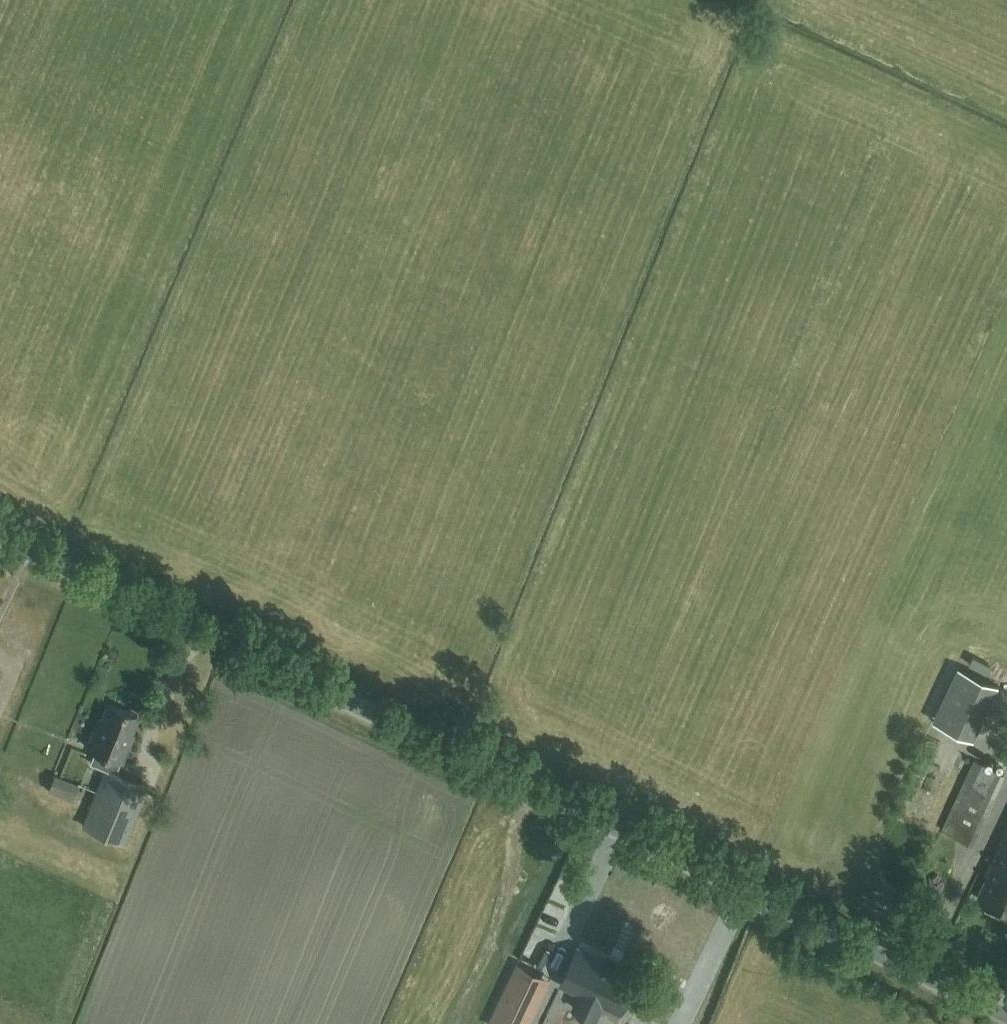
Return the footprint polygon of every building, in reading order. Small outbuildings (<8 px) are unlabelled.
[(999,680),(957,662),(933,719),(974,737),(999,680)] [(121,762),(128,746),(125,745),(136,716),(107,704),(89,748),(94,750),(90,762),(106,768),(84,825),(125,841),(147,784),(115,771),(118,761),(121,762)] [(974,755),(941,830),(971,843),(1003,767),(974,755)] [(70,798),(76,783),(55,774),(49,790),(70,798)] [(1006,890),(1006,822),(997,844),(999,845),(985,874),(987,875),(976,898),(999,908),(1006,890)] [(999,908),(1006,912),(1006,890),(999,908)] [(528,950),(547,957),(554,935),(535,929),(528,950)] [(561,985),(619,1011),(636,975),(619,967),(620,964),(608,959),(607,962),(578,948),(561,985)] [(516,964),(489,1023),(528,1023),(541,995),(525,987),(532,972),(516,964)]
